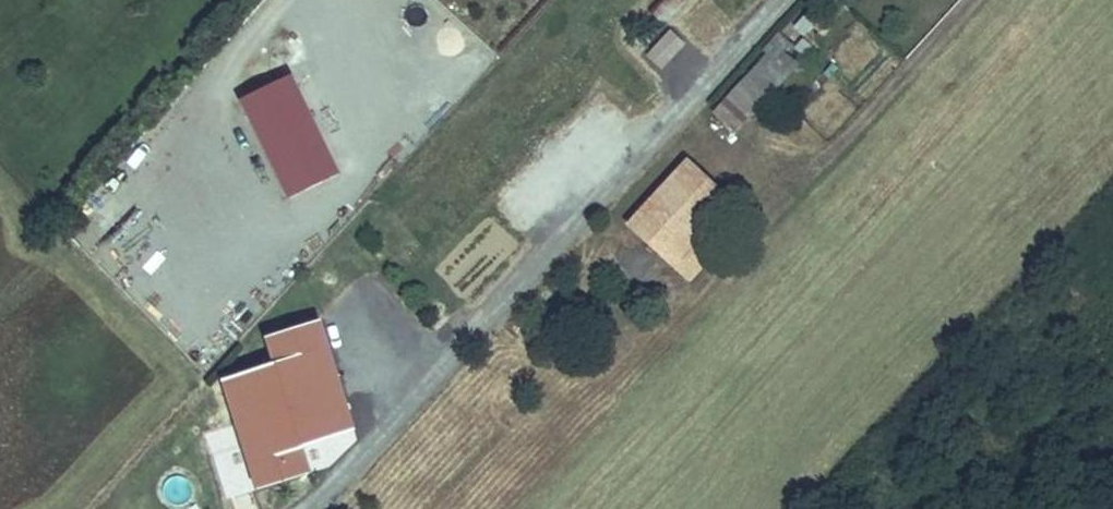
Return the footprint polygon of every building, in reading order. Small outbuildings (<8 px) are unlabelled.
[(683,0),(657,0),(647,11),(662,24),(683,0)] [(668,28),(645,57),(663,71),(686,42),(668,28)] [(740,135),(799,58),(773,38),(714,115),(740,135)] [(240,99),(286,200),(341,176),(295,75),(240,99)] [(686,166),(631,223),(692,282),(712,260),(695,244),(730,207),(686,166)] [(358,433),(324,323),(269,340),(277,366),(303,449),(358,433)] [(303,449),(277,366),(225,382),(260,495),(312,479),(303,449)]
